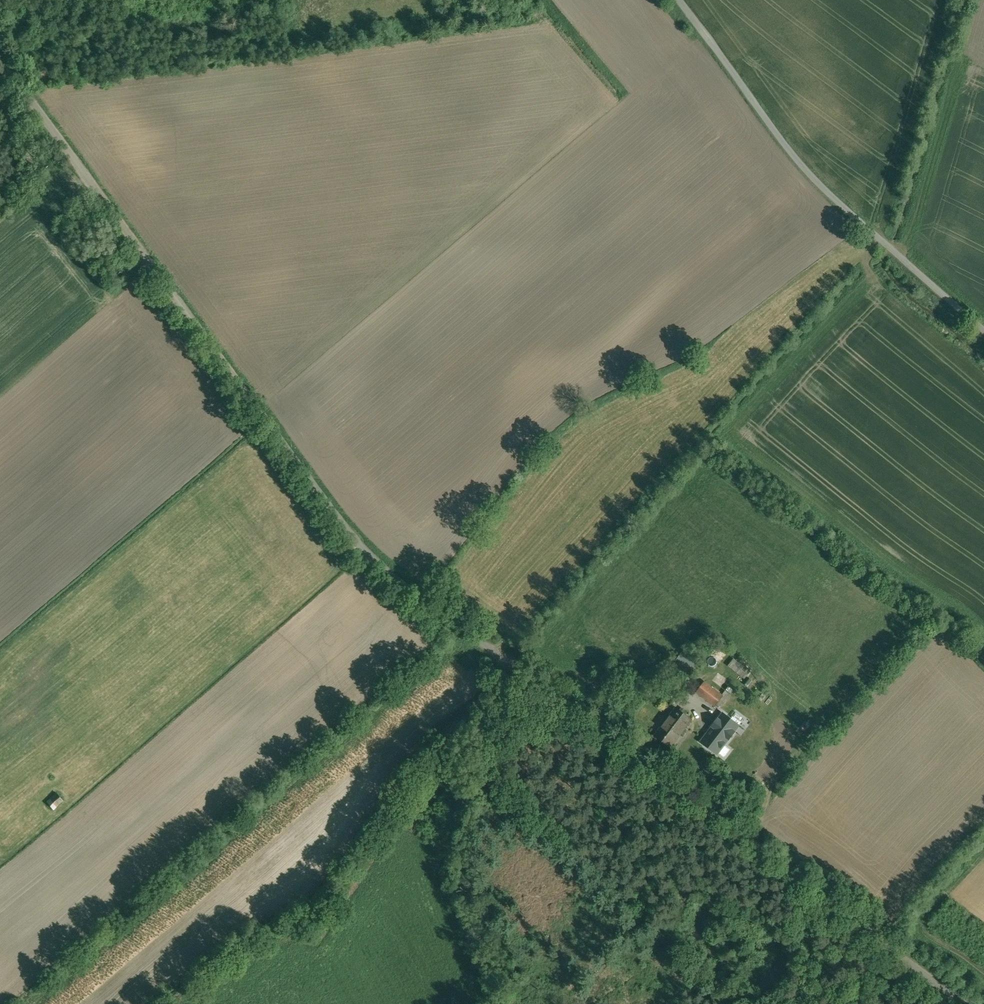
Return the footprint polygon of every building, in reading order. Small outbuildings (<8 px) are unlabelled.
[(748,678),(754,669),(737,657),(731,666),(748,678)] [(691,672),(676,660),(668,670),(683,682),(691,672)] [(726,691),(708,678),(697,692),(715,705),(716,704),(726,691)] [(677,708),(655,736),(670,747),(691,719),(677,708)] [(717,753),(739,725),(723,713),(702,742),(717,753)] [(58,791),(49,801),(55,806),(63,796),(58,791)]
